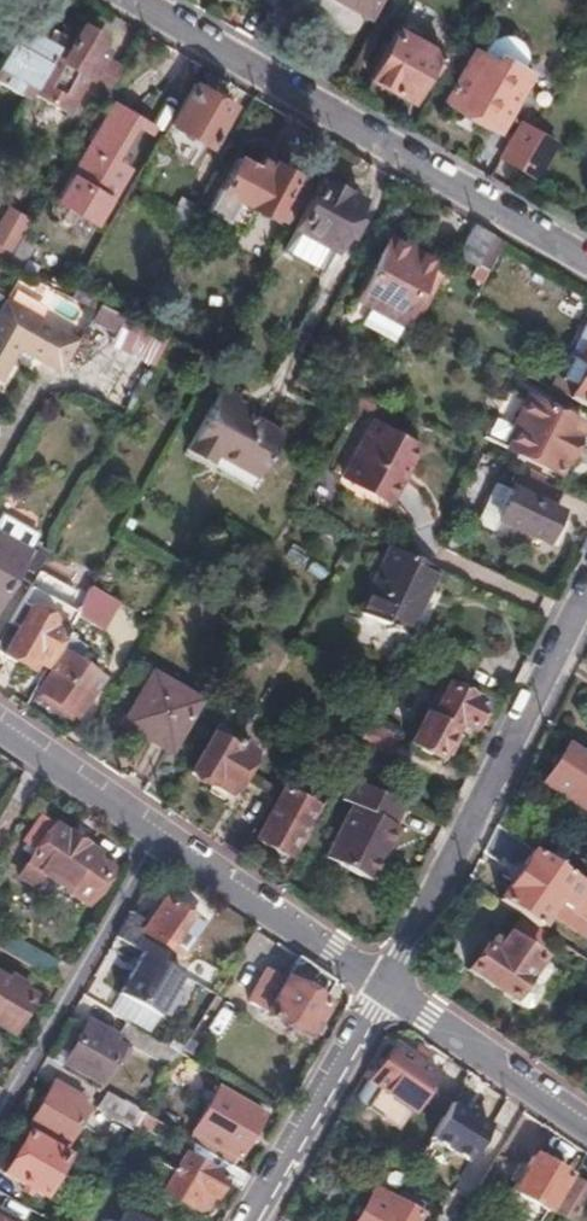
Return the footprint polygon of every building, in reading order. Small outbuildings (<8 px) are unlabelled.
[(273,9),(279,0),(258,0),(273,9)] [(368,13),(375,0),(345,0),(368,13)] [(586,43),(586,25),(578,20),(570,34),(584,42),(586,43)] [(84,77),(88,80),(102,56),(104,52),(94,46),(98,38),(78,26),(77,27),(67,21),(53,45),(27,93),(62,115),(84,77)] [(27,93),(53,45),(16,24),(0,52),(0,83),(24,97),(27,93)] [(431,60),(436,62),(441,53),(395,28),(368,77),(409,100),(431,60)] [(491,63),(471,52),(444,99),(496,128),(527,74),(495,56),(491,63)] [(121,68),(102,56),(88,80),(106,92),(121,68)] [(167,123),(156,143),(186,162),(200,142),(206,145),(229,108),(194,86),(171,125),(167,123)] [(93,224),(127,172),(110,162),(136,120),(112,106),(55,200),(93,224)] [(520,122),(501,156),(539,178),(558,145),(520,122)] [(256,169),(236,157),(206,211),(226,223),(238,201),(271,219),(294,177),(262,159),(256,169)] [(345,237),(355,219),(348,215),(356,198),(320,179),(294,228),(331,247),(338,233),(345,237)] [(170,220),(185,227),(196,207),(180,198),(170,220)] [(0,221),(0,247),(7,251),(25,219),(7,209),(0,221)] [(471,224),(454,256),(476,268),(493,237),(471,224)] [(2,266),(17,273),(33,245),(19,237),(2,266)] [(385,238),(352,301),(400,326),(433,264),(385,238)] [(4,296),(0,304),(0,378),(18,345),(61,370),(78,338),(4,296)] [(122,318),(99,307),(91,324),(114,335),(122,318)] [(586,368),(586,329),(585,328),(569,359),(583,366),(586,368)] [(583,366),(572,387),(566,399),(586,409),(586,368),(583,366)] [(566,399),(572,387),(530,367),(525,377),(566,399)] [(226,405),(229,399),(231,395),(219,388),(184,451),(207,464),(213,454),(253,477),(277,434),(238,412),(226,405)] [(226,405),(238,412),(241,406),(229,399),(226,405)] [(525,399),(510,431),(514,433),(506,450),(556,475),(580,426),(525,399)] [(402,468),(406,470),(419,450),(376,423),(343,477),(381,502),(402,468)] [(402,468),(381,502),(385,504),(406,470),(402,468)] [(562,493),(518,473),(509,493),(493,486),(476,525),(525,547),(529,536),(546,544),(559,515),(552,513),(562,493)] [(32,544),(37,536),(0,514),(0,537),(27,552),(32,544)] [(29,585),(36,573),(48,553),(32,544),(27,552),(0,537),(0,601),(14,576),(29,585)] [(436,570),(389,548),(358,613),(405,635),(436,570)] [(74,615),(78,608),(61,598),(66,590),(36,573),(29,585),(27,589),(74,615)] [(44,668),(55,649),(74,615),(27,589),(9,620),(18,625),(3,653),(28,667),(31,661),(44,668)] [(74,615),(55,649),(63,654),(31,701),(68,726),(99,679),(83,668),(88,661),(75,653),(71,660),(67,657),(77,642),(86,648),(99,628),(101,630),(116,604),(88,589),(78,608),(74,615)] [(150,671),(124,716),(151,732),(147,739),(171,752),(201,700),(150,671)] [(481,704),(447,686),(436,707),(430,703),(409,743),(438,758),(456,724),(467,730),(481,704)] [(365,720),(355,739),(384,755),(394,736),(365,720)] [(231,746),(211,735),(189,771),(209,784),(210,782),(228,793),(252,752),(234,742),(231,746)] [(568,742),(542,783),(582,809),(586,801),(586,755),(568,742)] [(404,806),(351,779),(342,796),(352,801),(325,856),(372,880),(400,825),(395,823),(404,806)] [(298,848),(308,829),(302,825),(312,806),(284,790),(256,840),(286,856),(292,844),(298,848)] [(302,825),(308,829),(318,810),(312,806),(302,825)] [(92,860),(96,854),(52,826),(19,878),(33,887),(42,872),(71,892),(69,896),(88,909),(111,873),(92,860)] [(533,851),(516,876),(558,904),(565,895),(562,892),(572,878),(533,851)] [(586,932),(586,924),(558,904),(516,876),(499,901),(538,928),(548,914),(583,938),(586,932)] [(140,953),(159,964),(168,951),(176,956),(196,926),(160,901),(145,924),(128,914),(114,938),(140,953)] [(484,945),(468,969),(526,1009),(532,1008),(541,993),(540,985),(549,973),(548,967),(505,937),(494,953),(484,945)] [(17,960),(49,979),(60,963),(27,943),(17,960)] [(179,976),(159,964),(140,953),(116,995),(120,998),(152,1015),(156,1017),(179,976)] [(332,982),(295,957),(280,979),(264,969),(244,1001),(303,1038),(324,1005),(319,1001),(332,982)] [(10,1033),(31,999),(0,981),(0,1027),(10,1033)] [(141,1033),(152,1015),(120,998),(109,1015),(123,1023),(141,1033)] [(112,1042),(115,1037),(88,1021),(64,1063),(99,1083),(120,1046),(112,1042)] [(161,1045),(141,1033),(123,1023),(115,1037),(153,1059),(161,1045)] [(379,1089),(406,1106),(413,1111),(437,1074),(422,1064),(427,1056),(416,1049),(411,1057),(395,1046),(371,1083),(379,1089)] [(79,1103),(82,1098),(52,1081),(26,1125),(62,1147),(85,1107),(79,1103)] [(215,1089),(191,1131),(237,1158),(261,1116),(215,1089)] [(406,1106),(379,1089),(366,1109),(393,1127),(406,1106)] [(131,1130),(141,1114),(104,1093),(94,1109),(131,1130)] [(490,1125),(450,1105),(432,1140),(469,1161),(490,1125)] [(141,1114),(131,1130),(142,1137),(152,1121),(141,1114)] [(25,1134),(2,1172),(40,1196),(63,1157),(25,1134)] [(247,1177),(189,1143),(172,1172),(149,1159),(137,1179),(185,1208),(187,1206),(196,1213),(204,1211),(211,1198),(214,1200),(225,1182),(239,1191),(247,1177)] [(533,1156),(512,1190),(547,1210),(567,1177),(533,1156)] [(554,1210),(573,1220),(575,1220),(586,1202),(586,1187),(572,1178),(554,1210)] [(375,1190),(357,1220),(417,1220),(425,1206),(400,1191),(394,1201),(375,1190)] [(0,1211),(0,1220),(17,1220),(0,1211)] [(124,1211),(118,1220),(141,1220),(124,1211)]
